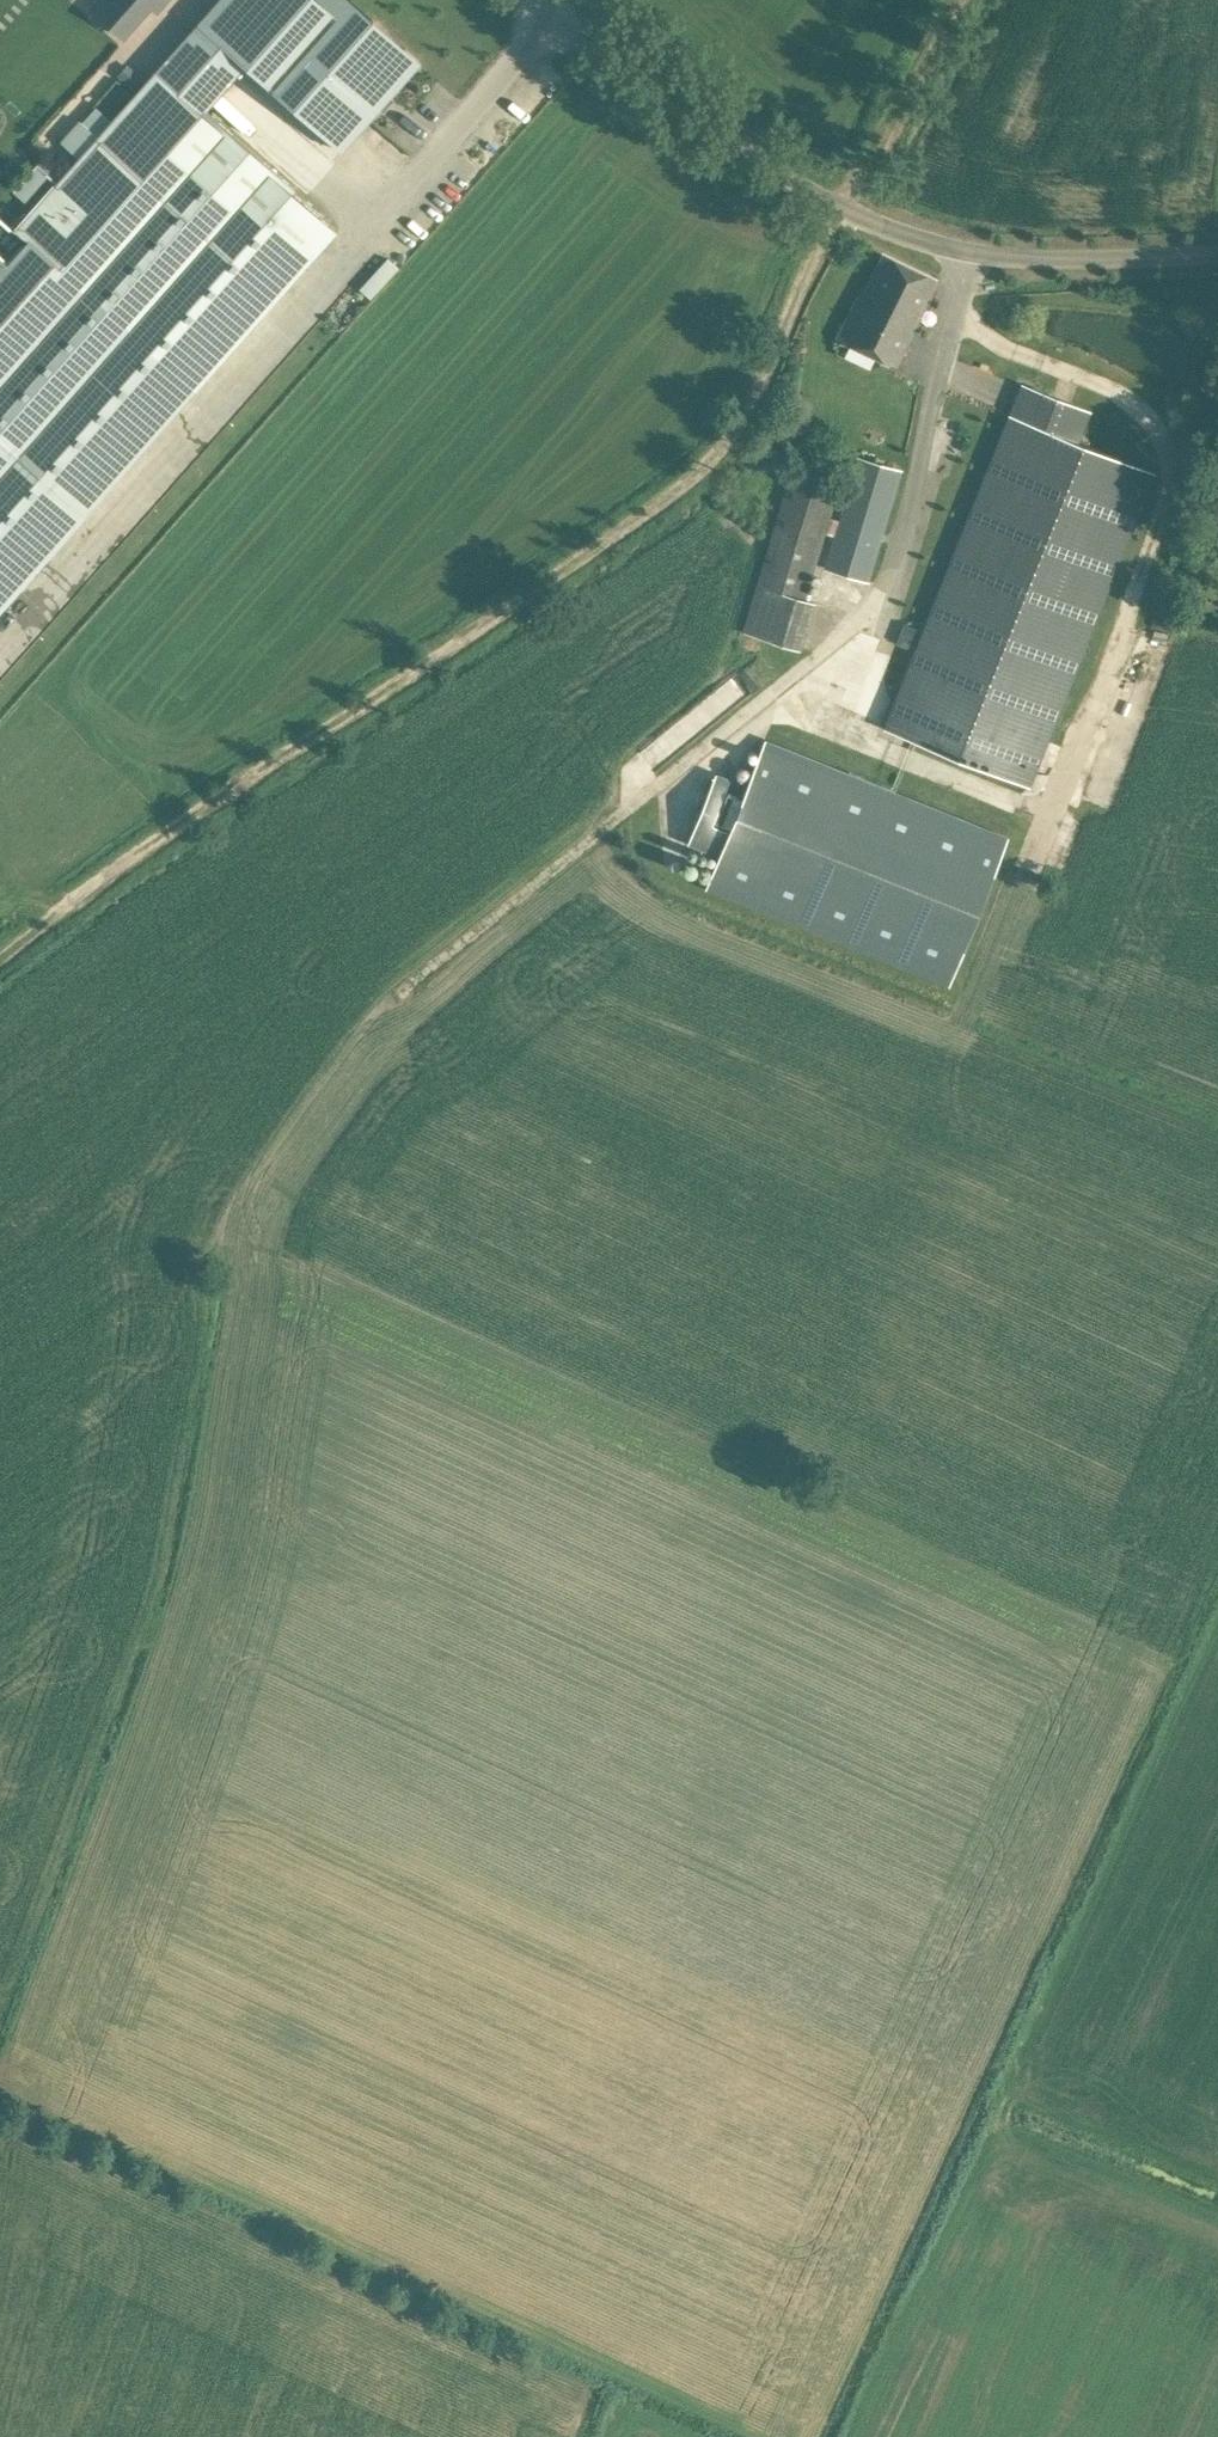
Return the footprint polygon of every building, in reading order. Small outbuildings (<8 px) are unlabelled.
[(336,230),(292,191),(295,187),(206,108),(244,64),(341,150),(420,61),(405,47),(403,50),(376,26),(378,23),(352,0),(218,0),(15,229),(27,240),(7,262),(0,255),(0,610),(84,513),(336,230)] [(91,7),(123,36),(150,6),(156,11),(166,0),(97,0),(91,7)] [(387,256),(359,286),(370,297),(399,266),(387,256)] [(895,365),(937,280),(883,256),(863,296),(860,295),(838,337),(895,365)] [(1078,441),(1091,410),(1022,383),(923,630),(905,623),(897,642),(915,649),(884,728),(1029,786),(1155,472),(1078,441)] [(824,531),(836,535),(826,567),(867,579),(900,470),(859,457),(840,519),(829,515),(837,490),(790,476),(758,585),(756,584),(742,631),(800,648),(814,601),(804,598),(824,531)] [(746,787),(715,775),(689,841),(720,853),(706,887),(949,985),(1008,837),(765,740),(746,787)]
